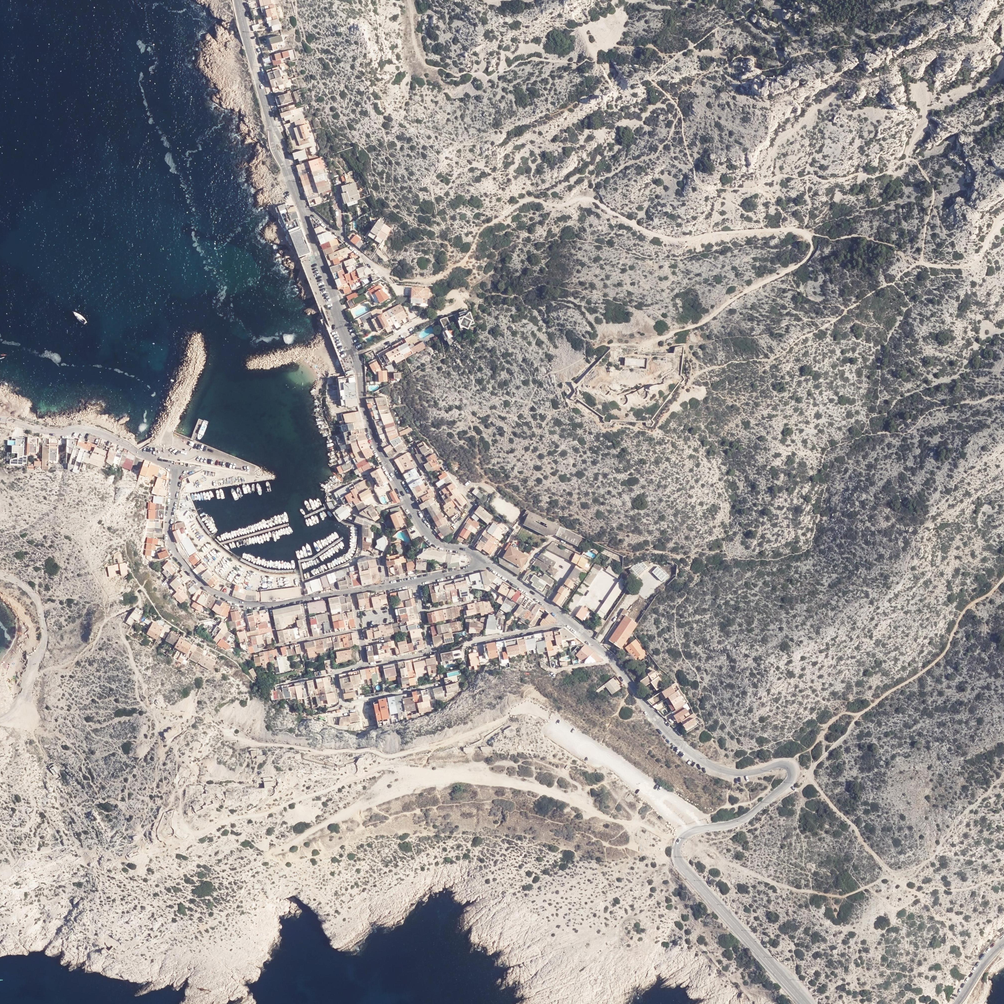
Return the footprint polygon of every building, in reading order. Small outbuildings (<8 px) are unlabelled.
[(278,15),(276,5),(267,7),(268,12),(270,17),(267,17),(268,23),(269,23),(279,20),(278,15)] [(282,31),(281,25),(280,25),(270,28),(271,33),(282,31)] [(271,46),(276,45),(279,44),(284,43),(282,37),(270,40),(271,46)] [(294,51),(287,52),(289,58),(290,62),(296,60),(294,51)] [(269,57),(258,61),(259,63),(260,66),(271,63),(269,57)] [(274,72),(268,74),(268,75),(270,81),(276,80),(274,72)] [(282,78),(276,80),(278,87),(284,85),(283,83),(282,78)] [(276,80),(270,81),(273,88),(278,87),(276,80)] [(294,102),(291,94),(276,98),(278,107),(294,102)] [(295,105),(282,109),(283,114),(296,110),(295,105)] [(283,114),(281,114),(281,116),(282,119),(285,118),(302,113),(300,108),(296,110),(283,114)] [(302,113),(285,118),(286,119),(283,120),(283,121),(290,119),(291,123),(295,122),(305,119),(306,119),(304,112),(302,113)] [(305,119),(295,122),(297,128),(301,140),(311,137),(307,124),(307,125),(305,119)] [(305,151),(293,154),(295,160),(299,159),(301,165),(309,163),(305,151)] [(309,163),(301,165),(297,166),(298,169),(299,172),(310,168),(309,163)] [(312,173),(325,169),(323,164),(319,165),(310,168),(312,173)] [(299,172),(297,173),(298,175),(299,177),(300,176),(304,175),(312,173),(310,168),(299,172)] [(314,178),(326,174),(325,169),(312,173),(314,178)] [(316,183),(324,180),(328,179),(326,174),(314,178),(316,183)] [(324,180),(316,183),(317,189),(326,186),(325,183),(324,180)] [(347,193),(357,190),(354,183),(344,187),(347,193)] [(326,186),(317,189),(319,194),(328,191),(326,186)] [(319,194),(317,189),(309,191),(310,197),(319,194)] [(347,193),(344,194),(345,197),(347,204),(359,200),(360,200),(358,195),(357,190),(347,193)] [(282,206),(280,207),(283,216),(283,217),(296,211),(296,209),(293,211),(292,209),(289,210),(287,204),(282,206)] [(290,234),(302,231),(296,211),(283,217),(287,225),(290,234)] [(328,233),(312,220),(311,220),(315,229),(318,237),(328,233)] [(385,225),(378,221),(369,235),(376,239),(377,237),(381,231),(385,225)] [(391,229),(385,225),(381,231),(387,235),(391,229)] [(294,243),(300,258),(311,253),(302,231),(290,234),(291,235),(294,243)] [(387,235),(381,231),(377,237),(382,240),(383,240),(387,235)] [(328,233),(318,237),(319,241),(321,245),(329,242),(334,240),(335,239),(328,233)] [(355,246),(359,242),(360,241),(357,236),(350,242),(355,246)] [(329,242),(321,245),(322,248),(323,251),(331,248),(329,242)] [(331,248),(323,251),(324,254),(325,256),(332,254),(334,254),(331,248)] [(345,249),(339,252),(334,254),(332,254),(334,260),(342,257),(347,255),(345,249)] [(332,254),(325,256),(328,262),(334,260),(332,254)] [(334,260),(328,262),(329,265),(330,268),(341,264),(344,263),(342,257),(334,260)] [(350,261),(344,263),(346,269),(354,265),(352,260),(350,261)] [(341,264),(330,268),(332,275),(335,273),(343,271),(341,264)] [(354,265),(346,269),(347,270),(349,274),(350,273),(357,271),(354,265)] [(366,268),(366,266),(362,268),(357,271),(360,279),(370,275),(373,273),(367,268),(366,268)] [(378,277),(366,266),(366,268),(367,268),(373,273),(370,275),(371,277),(372,279),(378,277)] [(343,271),(335,273),(338,280),(345,277),(345,276),(343,271)] [(360,279),(357,271),(350,273),(354,281),(360,279)] [(354,281),(350,273),(349,274),(345,276),(345,277),(348,284),(349,283),(354,281)] [(345,277),(338,280),(340,286),(348,284),(345,277)] [(367,292),(370,296),(373,294),(377,300),(376,300),(378,304),(388,299),(385,295),(384,296),(381,290),(383,289),(378,285),(367,292)] [(351,292),(349,286),(341,289),(342,291),(343,290),(345,294),(351,292)] [(411,288),(410,303),(426,304),(426,299),(428,299),(428,289),(411,288)] [(354,299),(357,297),(355,293),(352,295),(345,298),(347,302),(353,298),(354,299)] [(347,302),(346,302),(350,310),(367,300),(363,293),(357,297),(354,299),(353,298),(347,302)] [(406,317),(399,305),(395,308),(401,320),(406,317)] [(379,308),(371,313),(373,317),(381,313),(379,308)] [(401,320),(395,308),(390,311),(397,322),(401,320)] [(466,310),(455,314),(458,323),(460,329),(474,324),(470,312),(467,313),(466,310)] [(389,316),(394,324),(397,322),(390,311),(387,313),(389,316)] [(378,333),(389,327),(385,319),(389,316),(387,313),(383,315),(372,321),(378,333)] [(455,314),(446,318),(450,325),(458,323),(455,314)] [(389,327),(390,326),(394,324),(389,316),(385,319),(389,327)] [(450,325),(446,318),(439,320),(443,328),(445,332),(443,332),(443,334),(444,336),(446,340),(456,336),(450,325)] [(384,351),(377,356),(379,359),(383,357),(386,355),(390,353),(394,350),(398,348),(403,345),(401,342),(396,344),(392,347),(388,349),(384,351)] [(421,344),(410,350),(411,350),(413,354),(418,352),(418,353),(424,350),(421,344)] [(403,345),(398,348),(403,355),(406,353),(407,352),(403,345)] [(403,355),(398,348),(394,350),(398,357),(403,355)] [(394,350),(390,353),(394,359),(398,357),(394,350)] [(390,353),(386,355),(390,362),(394,360),(394,359),(390,353)] [(394,359),(394,360),(396,364),(405,359),(403,355),(398,357),(394,359)] [(625,358),(625,366),(644,367),(645,359),(625,358)] [(382,371),(376,360),(369,364),(374,372),(376,371),(378,374),(379,374),(380,382),(388,382),(387,371),(382,371)] [(340,385),(342,401),(346,401),(357,400),(356,383),(354,383),(340,385)] [(351,414),(353,424),(362,422),(360,412),(351,414)] [(350,414),(343,415),(344,417),(346,425),(353,424),(351,414),(350,414)] [(384,425),(382,421),(374,421),(377,430),(385,428),(384,425)] [(353,424),(355,431),(364,429),(362,422),(353,424)] [(353,424),(346,425),(348,433),(355,431),(353,424)] [(385,428),(377,430),(383,445),(389,441),(388,437),(387,433),(385,429),(385,428)] [(24,456),(25,437),(19,437),(13,437),(12,440),(9,440),(8,444),(13,444),(13,453),(18,454),(18,457),(11,459),(11,464),(23,465),(23,463),(27,463),(28,456),(24,456)] [(30,438),(29,437),(28,443),(28,455),(30,455),(30,453),(37,454),(38,448),(38,444),(39,444),(40,438),(30,438)] [(50,462),(51,445),(49,445),(49,439),(44,438),(42,466),(47,466),(47,462),(50,462)] [(400,444),(396,438),(389,441),(391,444),(394,448),(400,444)] [(75,440),(69,440),(69,448),(68,454),(68,458),(71,459),(69,464),(68,464),(68,469),(68,471),(73,471),(75,466),(77,461),(77,460),(80,452),(75,450),(76,446),(77,441),(75,440)] [(88,444),(79,441),(77,447),(86,450),(88,444)] [(93,453),(94,452),(95,447),(88,444),(86,450),(93,453)] [(383,449),(386,453),(394,448),(391,444),(383,449)] [(394,448),(398,453),(403,449),(400,444),(394,448)] [(51,445),(50,462),(59,463),(60,446),(51,445)] [(94,452),(106,456),(109,450),(106,449),(98,446),(95,447),(94,452)] [(355,454),(362,451),(361,446),(360,446),(353,448),(355,454)] [(420,449),(423,455),(428,452),(428,451),(425,446),(420,449)] [(386,453),(390,458),(398,453),(394,448),(386,453)] [(417,453),(423,465),(429,462),(426,458),(426,459),(423,455),(420,449),(416,451),(417,453)] [(110,451),(108,456),(109,457),(108,459),(115,462),(117,453),(110,451)] [(352,456),(354,460),(364,455),(362,451),(355,454),(352,455),(352,456)] [(80,452),(77,460),(83,462),(86,454),(80,452)] [(92,457),(90,464),(102,468),(106,456),(94,452),(93,453),(92,457)] [(114,463),(119,465),(122,457),(123,455),(117,453),(115,462),(114,463)] [(406,454),(413,465),(415,463),(410,455),(410,454),(409,453),(407,453),(406,454)] [(422,466),(423,465),(417,453),(415,454),(422,466)] [(86,454),(83,462),(89,464),(91,456),(86,454)] [(398,467),(404,476),(414,469),(413,465),(406,454),(394,461),(398,467)] [(426,458),(429,462),(435,458),(436,458),(433,454),(431,455),(426,458)] [(354,460),(356,465),(357,464),(359,463),(367,459),(364,455),(354,460)] [(429,462),(432,468),(439,464),(435,458),(429,462)] [(126,459),(123,467),(131,470),(134,464),(134,462),(126,459)] [(362,468),(369,464),(367,459),(359,463),(362,468)] [(427,471),(428,474),(434,470),(432,468),(429,462),(423,465),(427,471)] [(149,469),(147,474),(157,477),(164,479),(168,480),(168,476),(168,472),(164,469),(151,465),(149,469)] [(143,466),(140,475),(146,477),(147,474),(149,469),(143,466)] [(381,470),(380,468),(370,474),(372,477),(374,476),(379,485),(375,487),(374,490),(378,497),(384,493),(385,491),(382,485),(381,484),(387,480),(386,479),(379,483),(374,475),(381,470)] [(404,476),(406,481),(418,475),(414,469),(404,476)] [(386,479),(381,470),(374,475),(379,483),(386,479)] [(188,478),(191,483),(203,477),(200,471),(188,478)] [(439,478),(441,481),(442,480),(447,476),(445,472),(438,477),(439,478)] [(406,481),(409,486),(420,479),(420,478),(418,475),(406,481)] [(156,478),(154,487),(160,489),(167,491),(167,487),(166,487),(167,482),(164,480),(156,478)] [(412,491),(416,489),(423,484),(421,481),(420,479),(409,486),(412,491)] [(366,483),(361,486),(365,493),(369,490),(366,483)] [(451,492),(456,489),(452,483),(447,487),(451,492)] [(416,489),(418,493),(426,489),(425,486),(423,484),(416,489)] [(356,489),(359,495),(359,496),(365,493),(361,486),(356,489)] [(447,495),(451,492),(447,487),(443,490),(445,493),(446,494),(447,495)] [(166,496),(167,491),(160,489),(154,488),(152,494),(159,495),(166,497),(166,496)] [(418,493),(421,498),(429,494),(427,491),(426,489),(418,493)] [(447,495),(452,500),(456,497),(460,494),(456,489),(451,492),(447,495)] [(339,495),(341,499),(343,498),(352,493),(350,490),(346,491),(340,495),(339,495)] [(365,493),(368,499),(373,497),(369,490),(365,493)] [(401,503),(394,491),(389,494),(394,502),(392,502),(393,504),(401,503)] [(343,498),(348,505),(350,504),(354,502),(352,498),(353,497),(352,493),(343,498)] [(362,502),(363,502),(368,499),(365,493),(359,496),(362,502)] [(421,498),(424,503),(432,499),(430,496),(429,494),(421,498)] [(453,501),(453,502),(459,509),(463,505),(467,502),(460,494),(456,497),(452,500),(453,501)] [(357,500),(354,502),(357,506),(362,502),(359,496),(359,495),(355,497),(357,500)] [(442,502),(444,506),(450,504),(453,501),(452,500),(447,495),(448,499),(444,501),(442,502)] [(164,497),(155,496),(155,497),(164,498),(162,505),(166,505),(166,502),(167,498),(167,497),(164,497)] [(155,497),(153,503),(162,505),(164,498),(155,497)] [(424,503),(427,508),(434,503),(432,500),(432,499),(424,503)] [(362,502),(357,506),(360,512),(367,508),(363,502),(362,502)] [(427,508),(430,513),(437,508),(434,503),(427,508)] [(452,517),(452,518),(458,513),(450,505),(445,509),(452,517)] [(373,520),(378,516),(372,506),(360,514),(373,520)] [(493,516),(479,506),(471,518),(471,519),(477,522),(479,519),(488,524),(493,516)] [(335,512),(341,521),(350,514),(346,507),(344,509),(343,507),(335,512)] [(430,513),(432,517),(440,512),(437,508),(430,513)] [(401,512),(391,516),(397,529),(406,525),(401,512)] [(432,517),(435,522),(443,518),(440,512),(432,517)] [(560,526),(531,513),(529,515),(523,524),(546,536),(555,536),(560,526)] [(439,528),(446,523),(443,518),(435,522),(439,528)] [(471,520),(469,519),(467,523),(474,528),(478,523),(477,522),(471,519),(471,520)] [(442,533),(449,528),(446,523),(439,528),(442,533)] [(464,528),(471,532),(474,528),(467,523),(464,528)] [(495,531),(499,526),(494,523),(493,523),(491,528),(495,531)] [(363,525),(363,537),(372,539),(372,526),(364,525),(363,525)] [(442,533),(445,538),(452,532),(449,528),(442,533)] [(471,532),(464,528),(460,535),(458,537),(465,541),(467,537),(468,537),(471,532)] [(179,543),(180,542),(181,542),(187,539),(182,529),(180,530),(184,538),(180,540),(178,542),(179,543)] [(184,538),(180,530),(177,532),(174,533),(178,542),(180,540),(184,538)] [(484,537),(489,540),(493,535),(488,532),(484,537)] [(384,536),(377,540),(378,545),(376,548),(384,552),(387,545),(386,540),(384,536)] [(490,547),(487,552),(490,554),(493,549),(496,545),(500,540),(497,538),(493,543),(490,547)] [(181,542),(191,556),(196,552),(187,539),(181,542)] [(181,542),(180,542),(189,557),(191,556),(181,542)] [(372,543),(364,542),(363,548),(369,550),(371,546),(372,543)] [(546,548),(568,560),(572,553),(551,542),(546,548)] [(500,558),(501,564),(518,575),(529,557),(511,546),(512,545),(510,543),(500,558)] [(461,557),(416,548),(412,555),(415,558),(419,560),(419,562),(423,562),(424,559),(439,562),(439,564),(446,566),(446,564),(452,565),(460,567),(460,563),(461,557)] [(171,556),(169,551),(164,552),(159,554),(161,560),(171,556)] [(568,560),(577,564),(581,558),(572,553),(568,560)] [(556,563),(541,554),(538,558),(549,565),(550,565),(554,567),(556,563)] [(190,558),(189,560),(194,566),(199,561),(194,555),(190,558)] [(468,559),(461,557),(460,563),(460,567),(466,566),(467,564),(469,561),(469,560),(468,559)] [(171,558),(167,560),(169,562),(173,566),(174,565),(179,570),(180,568),(171,558)] [(549,566),(538,558),(533,565),(536,568),(541,572),(543,573),(544,573),(548,567),(548,568),(549,566)] [(581,558),(577,564),(584,568),(584,567),(588,562),(581,558)] [(169,562),(167,560),(161,567),(163,568),(169,562)] [(359,566),(360,571),(360,573),(370,571),(371,575),(373,584),(376,584),(380,579),(376,560),(366,562),(358,564),(359,566)] [(637,562),(628,571),(636,579),(645,570),(646,570),(651,566),(646,561),(640,563),(639,563),(637,562)] [(169,562),(163,568),(165,570),(167,572),(168,572),(173,576),(179,570),(174,565),(173,566),(169,562)] [(427,563),(423,562),(417,562),(416,571),(426,572),(427,563)] [(208,571),(206,569),(202,564),(200,566),(199,567),(205,573),(208,571)] [(401,564),(394,566),(395,567),(397,575),(397,576),(404,574),(401,564)] [(414,564),(407,565),(408,573),(417,571),(416,571),(414,564)] [(557,592),(558,593),(564,597),(582,570),(584,568),(577,564),(561,587),(560,587),(557,592)] [(594,566),(572,598),(579,602),(600,571),(594,566)] [(658,566),(652,571),(661,580),(667,575),(658,566)] [(199,567),(196,570),(203,576),(205,573),(199,567)] [(557,571),(551,567),(548,571),(554,576),(557,571)] [(611,571),(619,577),(621,573),(613,568),(611,571)] [(346,576),(350,574),(349,569),(327,576),(329,582),(346,576)] [(162,573),(169,580),(173,576),(168,572),(167,572),(165,570),(162,573)] [(203,579),(208,583),(213,577),(208,571),(205,573),(203,576),(196,570),(194,571),(202,580),(203,579)] [(186,575),(183,571),(181,574),(182,575),(180,576),(185,582),(190,578),(186,575)] [(360,573),(360,571),(359,571),(355,573),(350,574),(352,580),(361,578),(361,577),(360,573)] [(485,588),(489,585),(492,582),(497,577),(487,571),(481,572),(485,588)] [(485,589),(485,588),(481,572),(470,575),(471,576),(473,586),(473,588),(486,590),(485,589)] [(526,575),(522,580),(528,584),(529,584),(540,592),(546,584),(537,578),(529,572),(527,575),(526,575)] [(537,578),(546,584),(551,587),(554,580),(546,575),(544,573),(543,573),(540,577),(538,576),(537,578)] [(350,574),(346,576),(329,582),(330,582),(332,589),(334,590),(341,590),(349,589),(354,588),(352,580),(350,574)] [(371,575),(361,577),(361,578),(363,586),(373,584),(371,575)] [(185,582),(180,576),(174,582),(181,590),(177,593),(184,602),(191,595),(185,588),(188,586),(185,582)] [(213,577),(208,583),(210,585),(212,587),(215,584),(216,585),(220,582),(219,580),(215,576),(213,577)] [(361,578),(352,580),(354,588),(363,586),(361,578)] [(627,582),(622,579),(621,578),(618,583),(624,587),(627,582)] [(312,588),(323,584),(321,579),(311,582),(312,588)] [(459,590),(463,589),(461,579),(454,580),(456,589),(457,590),(459,590)] [(456,589),(454,580),(444,583),(446,591),(451,590),(456,589)] [(331,589),(329,582),(323,584),(325,590),(331,589)] [(489,585),(498,591),(500,587),(498,585),(492,582),(489,585)] [(498,591),(502,594),(506,588),(508,584),(505,583),(503,582),(500,587),(498,591)] [(603,619),(624,587),(618,583),(597,614),(603,619)] [(200,589),(195,584),(191,588),(196,593),(200,589)] [(325,590),(323,584),(312,588),(314,593),(325,590)] [(546,584),(540,592),(545,596),(551,587),(546,584)] [(280,600),(279,595),(281,596),(281,600),(302,596),(300,587),(261,592),(262,601),(262,602),(280,600)] [(466,597),(470,596),(470,595),(468,587),(463,589),(459,590),(461,598),(462,597),(466,597)] [(628,589),(624,587),(603,619),(606,621),(628,589)] [(405,601),(411,600),(411,599),(408,590),(405,591),(406,596),(399,598),(401,603),(405,601)] [(239,592),(235,591),(233,597),(245,600),(262,601),(261,592),(247,591),(247,595),(239,592)] [(510,591),(507,597),(511,600),(515,594),(510,591)] [(195,597),(193,599),(196,601),(198,602),(202,595),(198,593),(197,594),(195,597)] [(564,597),(558,593),(552,601),(562,608),(568,599),(564,597)] [(497,603),(502,606),(504,602),(507,597),(502,594),(497,603)] [(511,600),(516,603),(520,597),(515,594),(511,600)] [(208,598),(202,595),(198,602),(203,605),(208,598)] [(388,604),(386,595),(379,596),(381,606),(387,605),(388,604)] [(347,604),(347,598),(343,596),(339,597),(341,605),(347,604)] [(372,604),(373,608),(381,606),(379,596),(372,598),(371,598),(372,604)] [(516,603),(520,605),(524,598),(521,596),(520,597),(516,603)] [(341,605),(339,597),(329,599),(332,613),(341,611),(340,605),(341,605)] [(504,602),(513,608),(516,603),(511,600),(507,597),(504,602)] [(524,598),(520,605),(524,607),(528,601),(529,599),(526,597),(524,598)] [(212,600),(208,598),(203,605),(204,606),(208,608),(209,607),(212,600)] [(579,602),(572,598),(565,609),(571,613),(579,602)] [(213,600),(212,600),(209,607),(213,610),(218,603),(213,600)] [(323,600),(310,603),(309,603),(308,604),(308,605),(310,614),(327,610),(325,602),(324,601),(323,600)] [(405,601),(401,603),(401,609),(407,608),(412,606),(411,600),(405,601)] [(203,605),(198,602),(196,601),(193,607),(200,612),(202,609),(204,606),(203,605)] [(528,601),(524,607),(527,610),(532,603),(528,601)] [(502,606),(510,612),(512,609),(513,608),(504,602),(502,606)] [(532,603),(527,610),(531,612),(536,606),(537,604),(533,602),(532,603)] [(213,610),(218,612),(221,607),(222,605),(218,603),(213,610)] [(513,608),(512,609),(516,612),(520,605),(516,603),(513,608)] [(300,605),(283,609),(285,617),(294,615),(302,613),(300,605)] [(468,607),(470,616),(477,615),(477,614),(475,607),(475,606),(468,607)] [(536,606),(531,612),(536,615),(540,608),(536,606)] [(524,607),(519,614),(523,617),(527,610),(524,607)] [(540,608),(536,615),(539,617),(544,609),(541,607),(540,608)] [(582,607),(576,616),(582,621),(588,612),(587,611),(582,607)] [(222,614),(228,616),(230,609),(226,608),(222,614)] [(284,617),(282,609),(273,611),(275,619),(284,617)] [(531,612),(527,610),(523,617),(526,619),(531,612)] [(129,622),(134,625),(136,623),(136,621),(136,620),(140,615),(136,612),(130,618),(129,622)] [(498,612),(496,615),(503,620),(506,617),(498,612)] [(536,615),(531,612),(526,619),(531,622),(536,615)] [(555,618),(548,612),(543,618),(541,619),(539,623),(540,625),(555,622),(555,618)] [(269,613),(261,615),(263,622),(267,622),(271,621),(269,613)] [(142,616),(140,615),(136,620),(140,623),(144,617),(142,616)] [(489,615),(488,617),(488,619),(487,619),(486,626),(493,628),(493,629),(496,630),(497,620),(495,620),(496,618),(493,616),(489,615)] [(539,617),(536,615),(531,622),(530,624),(534,626),(539,617)] [(627,638),(629,636),(632,632),(638,624),(625,615),(617,628),(609,640),(621,648),(627,638)] [(236,620),(238,628),(248,626),(246,621),(242,622),(241,619),(236,620)] [(594,630),(598,633),(605,623),(601,620),(594,630)] [(223,629),(227,632),(228,631),(229,630),(226,623),(223,621),(220,626),(223,629)] [(453,633),(454,632),(460,631),(458,622),(450,624),(451,627),(453,633)] [(165,629),(155,623),(148,635),(159,640),(165,629)] [(478,624),(471,623),(470,630),(470,633),(477,634),(482,635),(482,633),(483,628),(477,627),(478,624)] [(384,627),(386,636),(393,635),(394,635),(393,629),(392,629),(391,625),(384,627)] [(166,628),(162,636),(166,639),(167,637),(168,637),(169,635),(171,631),(166,628)] [(218,636),(222,639),(227,632),(223,629),(218,636)] [(575,638),(577,638),(567,629),(560,630),(563,641),(575,638)] [(563,641),(560,630),(555,631),(555,635),(556,639),(557,641),(558,645),(563,644),(563,641)] [(227,632),(222,639),(226,642),(231,635),(227,632)] [(445,641),(446,644),(456,642),(454,632),(453,633),(452,633),(448,634),(447,634),(448,637),(445,638),(445,641)] [(552,642),(555,641),(555,639),(554,635),(553,632),(545,634),(547,643),(552,642)] [(178,647),(182,639),(173,633),(168,642),(178,647)] [(239,635),(241,644),(243,643),(242,639),(245,638),(247,637),(246,633),(239,635)] [(547,643),(545,634),(535,636),(536,638),(539,654),(549,652),(547,643)] [(231,635),(226,642),(230,645),(235,639),(231,635)] [(386,636),(384,637),(385,643),(387,643),(388,643),(394,641),(393,635),(386,636)] [(435,646),(441,645),(441,642),(440,642),(438,636),(433,637),(435,646)] [(535,654),(539,654),(536,638),(526,640),(528,651),(534,650),(535,654)] [(193,648),(194,646),(182,639),(178,647),(177,648),(189,655),(190,654),(193,648)] [(226,642),(222,639),(218,645),(222,648),(224,646),(227,648),(230,645),(226,642)] [(519,642),(518,639),(506,642),(509,657),(521,654),(521,653),(519,642)] [(521,653),(528,652),(528,651),(526,640),(519,642),(521,653)] [(633,641),(635,644),(643,653),(645,652),(635,640),(633,641)] [(400,646),(398,646),(400,653),(409,651),(408,645),(407,641),(399,643),(400,646)] [(243,643),(241,644),(241,646),(242,648),(243,649),(247,651),(250,652),(247,642),(246,642),(243,643)] [(316,642),(306,644),(308,653),(309,653),(310,659),(314,658),(315,662),(318,662),(318,653),(317,651),(316,645),(316,642)] [(502,661),(509,660),(509,657),(506,642),(497,643),(500,657),(501,662),(502,661)] [(500,657),(497,643),(487,645),(490,659),(500,657)] [(193,648),(190,654),(193,656),(196,651),(196,650),(198,648),(199,646),(195,644),(194,646),(193,648)] [(643,653),(635,644),(631,647),(639,657),(643,653)] [(584,647),(586,645),(585,645),(581,645),(576,652),(578,654),(584,647)] [(592,655),(595,652),(586,645),(584,647),(592,655)] [(639,657),(631,647),(629,645),(626,648),(636,659),(639,657)] [(586,663),(592,655),(584,647),(578,654),(577,656),(586,663)] [(199,664),(204,655),(196,650),(196,651),(193,656),(191,660),(199,664)] [(352,650),(343,652),(344,658),(352,657),(352,654),(353,654),(352,650)] [(461,650),(443,654),(445,662),(463,658),(461,650)] [(269,652),(270,653),(270,656),(271,660),(275,660),(278,659),(278,653),(277,651),(269,652)] [(219,660),(206,652),(204,655),(218,663),(219,660)] [(597,662),(605,661),(595,652),(592,655),(597,662)] [(478,666),(481,665),(479,657),(479,653),(470,655),(470,658),(472,667),(478,666)] [(218,663),(204,655),(199,664),(213,672),(218,663)] [(437,658),(436,655),(431,656),(431,659),(427,660),(427,661),(428,668),(429,671),(429,672),(430,675),(440,673),(438,665),(437,658)] [(586,664),(597,662),(592,655),(586,663),(586,664)] [(481,665),(488,664),(487,660),(486,656),(479,657),(481,665)] [(552,670),(558,669),(557,660),(553,661),(552,656),(550,657),(552,670)] [(280,667),(281,674),(287,673),(283,658),(278,659),(280,667)] [(334,660),(326,661),(328,670),(335,669),(334,660)] [(399,663),(402,679),(406,678),(409,678),(408,672),(406,661),(399,663)] [(423,673),(429,672),(429,671),(428,668),(427,661),(421,663),(423,673)] [(542,669),(547,673),(550,669),(540,662),(542,669)] [(399,663),(395,664),(398,676),(387,678),(387,682),(399,680),(402,679),(399,663)] [(417,675),(423,673),(421,663),(415,664),(416,670),(417,675)] [(395,664),(384,666),(387,678),(398,676),(395,664)] [(655,672),(649,676),(640,683),(645,689),(651,684),(658,692),(662,688),(660,685),(662,683),(658,677),(655,672)] [(352,676),(351,674),(341,675),(343,690),(344,689),(346,689),(354,687),(353,685),(352,676)] [(362,683),(360,675),(352,676),(353,685),(362,683)] [(660,675),(658,677),(662,683),(663,683),(667,680),(660,675)] [(435,691),(438,702),(447,700),(445,695),(448,694),(449,697),(455,696),(454,692),(461,690),(459,684),(457,677),(449,679),(445,680),(447,687),(435,691)] [(613,695),(622,689),(614,679),(606,685),(607,687),(613,695)] [(309,684),(311,692),(317,691),(317,690),(316,683),(309,684)] [(668,697),(675,692),(671,686),(662,692),(666,698),(668,697)] [(292,698),(299,696),(297,687),(291,689),(292,698)] [(280,700),(286,699),(285,691),(285,690),(278,691),(280,700)] [(274,701),(280,700),(278,691),(272,692),(274,701)] [(683,700),(680,696),(677,691),(675,692),(668,697),(674,705),(683,700)] [(330,703),(340,702),(338,692),(334,693),(335,699),(329,701),(330,703)] [(345,694),(346,700),(353,698),(353,701),(357,700),(355,692),(347,694),(345,694)] [(323,705),(328,704),(330,703),(329,701),(328,694),(321,696),(323,702),(323,705)] [(397,697),(400,714),(407,713),(405,700),(404,696),(397,697)] [(393,716),(400,714),(397,697),(390,699),(393,716)] [(407,713),(417,711),(417,710),(416,705),(415,698),(413,699),(405,700),(407,713)] [(682,705),(685,704),(688,702),(686,698),(683,700),(674,705),(676,709),(682,705)] [(684,709),(682,705),(676,709),(673,711),(675,714),(674,716),(676,720),(678,723),(680,722),(685,718),(683,715),(688,712),(686,708),(684,709)] [(693,713),(685,718),(680,722),(687,732),(698,725),(693,718),(695,717),(693,713)] [(342,719),(342,726),(348,726),(353,726),(353,724),(362,724),(362,716),(352,716),(352,719),(342,719)] [(515,731),(512,726),(505,731),(507,735),(515,731)] [(163,735),(168,742),(179,733),(175,728),(172,728),(171,729),(168,729),(167,730),(166,733),(164,733),(163,735)] [(470,747),(464,748),(465,755),(473,755),(475,751),(470,747)] [(493,747),(481,747),(482,752),(490,755),(493,754),(493,747)] [(257,750),(250,751),(251,762),(257,761),(257,758),(264,757),(264,755),(258,756),(257,750)] [(50,769),(54,766),(52,763),(54,762),(51,756),(38,763),(40,766),(46,762),(50,769)] [(345,767),(340,768),(342,776),(348,774),(347,768),(357,766),(358,771),(365,770),(363,762),(366,761),(365,757),(359,759),(357,762),(346,765),(345,767)] [(586,762),(595,769),(598,764),(589,758),(586,762)] [(58,772),(54,766),(50,769),(54,775),(58,772)] [(180,767),(173,781),(179,784),(187,770),(180,767)] [(273,778),(263,779),(264,784),(264,787),(266,788),(268,786),(270,786),(272,787),(273,787),(273,778)]
